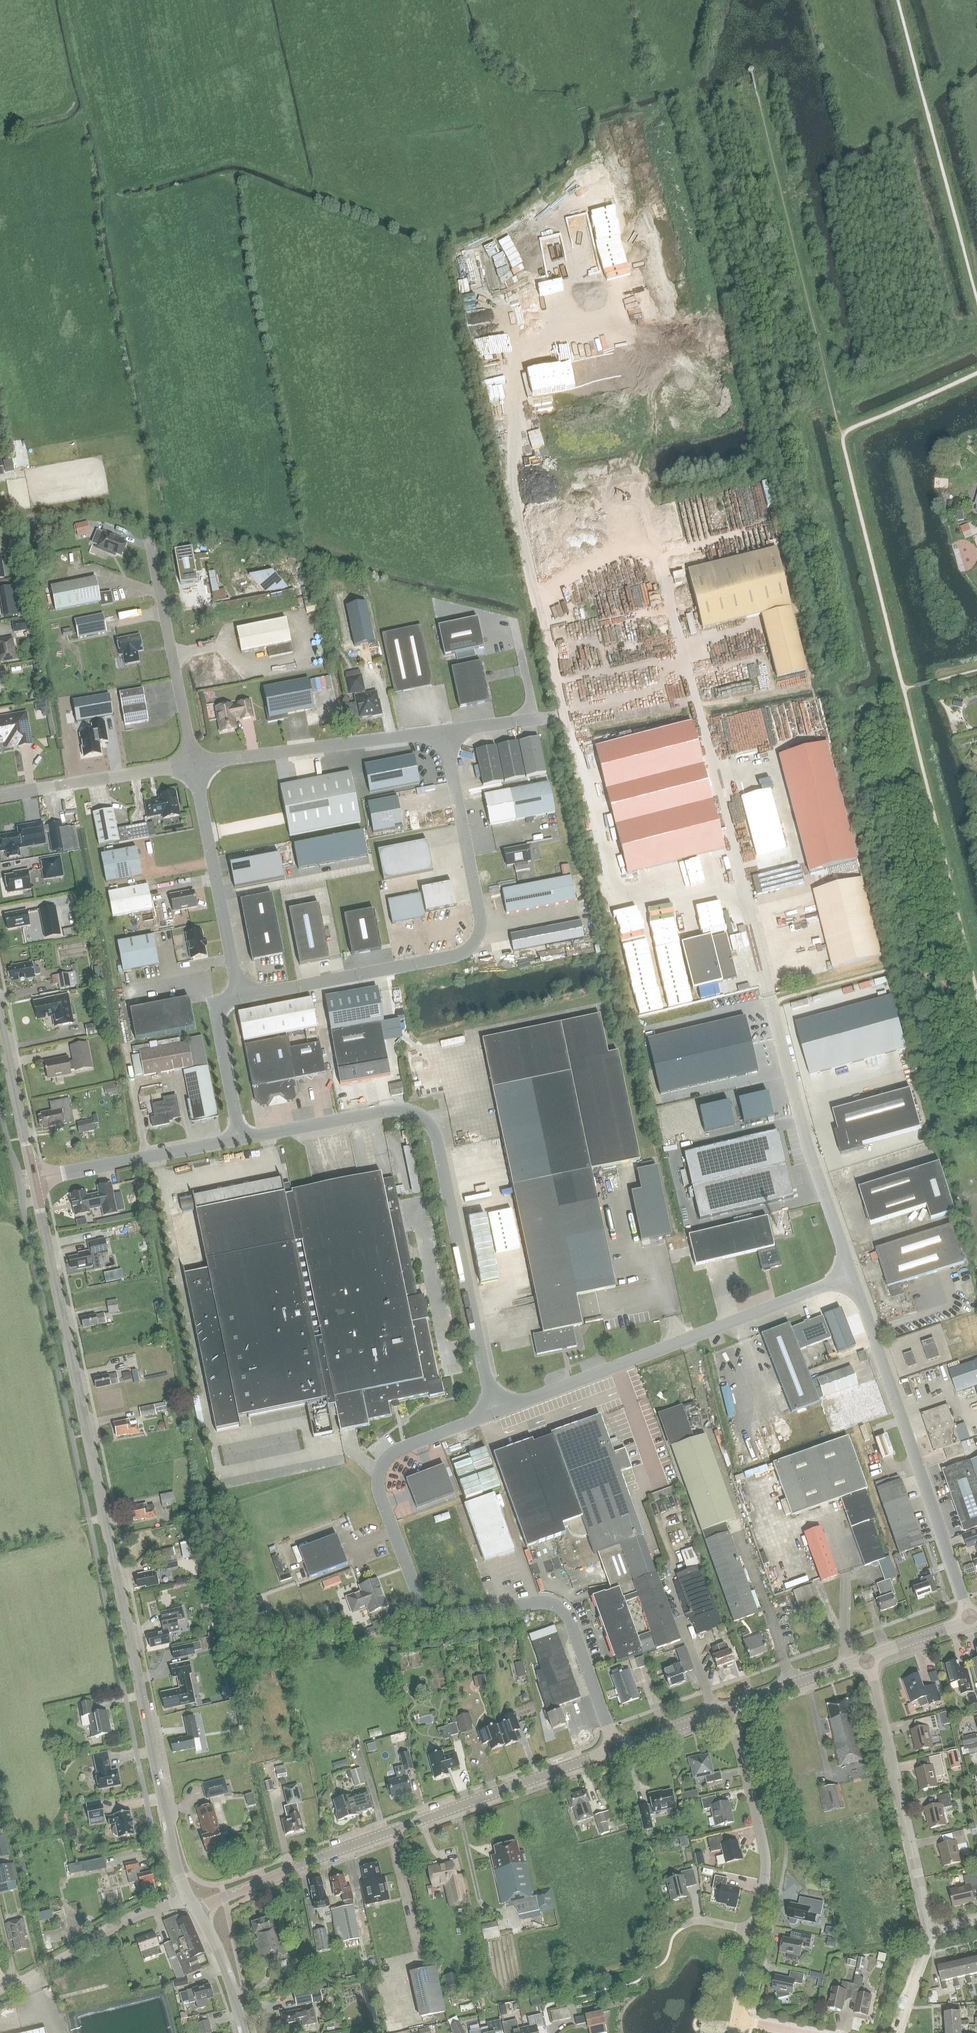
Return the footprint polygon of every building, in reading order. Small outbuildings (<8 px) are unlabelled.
[(76,531),(88,528),(87,522),(75,525),(76,531)] [(960,528),(965,540),(973,537),(968,524),(960,528)] [(97,546),(96,547),(109,552),(109,554),(115,556),(116,554),(121,557),(127,544),(121,541),(122,539),(102,532),(97,530),(91,544),(97,546)] [(192,548),(174,551),(180,585),(198,582),(192,548)] [(688,571),(702,630),(760,615),(776,677),(805,670),(775,549),(688,571)] [(272,571),(249,575),(265,593),(288,589),(272,571)] [(110,592),(99,593),(96,578),(51,587),(56,611),(101,602),(101,605),(112,603),(110,592)] [(372,634),(362,585),(342,589),(351,628),(345,629),(347,641),(360,639),(359,637),(372,634)] [(0,588),(0,600),(3,618),(19,615),(14,586),(0,588)] [(661,603),(658,592),(648,594),(651,606),(661,603)] [(74,620),(78,638),(107,633),(103,614),(74,620)] [(484,648),(477,618),(438,627),(444,656),(484,648)] [(28,620),(12,622),(14,633),(30,630),(28,620)] [(286,620),(236,630),(241,654),(267,648),(269,658),(292,653),(291,644),(286,620)] [(433,686),(421,626),(382,634),(394,694),(433,686)] [(71,628),(62,630),(64,638),(73,636),(71,628)] [(138,652),(142,651),(139,636),(117,640),(120,656),(126,655),(128,664),(139,662),(138,652)] [(0,663),(16,660),(12,638),(0,640),(0,661),(0,663)] [(459,708),(489,702),(481,662),(451,669),(459,708)] [(382,715),(380,706),(379,707),(376,693),(362,696),(361,692),(364,692),(361,677),(346,680),(349,695),(354,694),(355,697),(355,698),(359,718),(372,716),(372,717),(382,715)] [(263,689),(267,711),(266,711),(268,723),(283,720),(282,715),(314,709),(308,680),(263,689)] [(143,689),(119,693),(125,725),(148,721),(143,689)] [(108,695),(72,701),(75,722),(112,716),(108,695)] [(955,699),(953,707),(962,708),(963,700),(955,699)] [(221,732),(236,729),(234,717),(240,716),(241,720),(252,718),(249,702),(238,704),(239,706),(232,707),(231,705),(216,708),(221,732)] [(0,720),(0,741),(7,740),(8,743),(9,744),(10,747),(29,744),(29,741),(30,739),(25,714),(3,718),(4,719),(0,720)] [(93,732),(80,734),(82,748),(80,748),(82,756),(83,755),(84,757),(101,754),(99,743),(107,741),(104,723),(92,725),(93,732)] [(595,748),(627,874),(724,849),(692,723),(595,748)] [(519,742),(526,777),(546,773),(539,738),(519,742)] [(497,746),(504,782),(524,778),(517,742),(497,746)] [(779,756),(808,872),(857,860),(828,743),(779,756)] [(476,751),(483,786),(503,782),(495,747),(476,751)] [(409,757),(360,767),(365,794),(415,784),(409,757)] [(350,772),(280,786),(290,836),(360,823),(350,772)] [(509,791),(515,820),(554,813),(548,783),(509,791)] [(145,803),(148,817),(162,815),(163,819),(179,816),(175,793),(159,796),(160,800),(145,803)] [(397,798),(367,804),(373,833),(403,828),(397,798)] [(93,814),(99,845),(119,841),(113,810),(93,814)] [(0,837),(0,848),(1,852),(5,851),(6,859),(21,857),(19,849),(21,848),(20,841),(37,838),(38,844),(45,843),(44,836),(50,835),(53,854),(65,852),(61,827),(49,829),(49,830),(43,831),(42,822),(17,827),(18,834),(0,837)] [(149,838),(146,823),(131,826),(134,840),(149,838)] [(77,827),(69,828),(73,849),(80,848),(77,827)] [(362,832),(352,834),(357,858),(367,856),(362,832)] [(352,834),(343,836),(347,860),(357,858),(352,834)] [(343,836),(333,838),(337,862),(347,860),(343,836)] [(333,838),(323,840),(327,864),(337,862),(333,838)] [(323,840),(313,842),(318,866),(327,864),(323,840)] [(313,842),(303,844),(308,867),(318,866),(313,842)] [(383,881),(433,871),(427,842),(378,851),(383,881)] [(303,844),(293,846),(298,869),(308,867),(303,844)] [(531,862),(528,845),(503,850),(506,866),(514,865),(515,872),(529,870),(528,863),(531,862)] [(136,849),(101,855),(106,883),(142,876),(136,849)] [(234,888),(284,878),(279,855),(230,864),(234,888)] [(61,856),(40,859),(44,880),(64,877),(61,856)] [(560,866),(562,874),(570,873),(568,864),(560,866)] [(757,896),(804,883),(799,865),(752,877),(757,896)] [(8,893),(31,889),(28,870),(17,872),(17,875),(5,877),(8,893)] [(502,890),(506,914),(575,901),(571,877),(502,890)] [(813,892),(833,970),(881,957),(862,880),(813,892)] [(446,909),(456,907),(451,883),(441,885),(446,909)] [(152,909),(148,885),(108,893),(113,917),(152,909)] [(436,911),(446,909),(441,885),(431,887),(436,911)] [(425,913),(436,911),(431,887),(421,889),(425,913)] [(173,912),(197,907),(194,891),(170,895),(173,912)] [(252,962),(283,956),(272,895),(240,901),(252,962)] [(420,895),(387,901),(392,925),(424,918),(420,895)] [(331,958),(321,903),(291,908),(302,964),(331,958)] [(55,906),(39,909),(45,938),(61,935),(55,906)] [(373,910),(344,916),(351,955),(381,949),(373,910)] [(5,915),(8,930),(29,926),(27,911),(5,915)] [(798,923),(779,927),(780,933),(800,929),(798,923)] [(205,939),(205,940),(203,940),(201,931),(186,934),(191,959),(206,956),(204,947),(206,946),(205,939)] [(581,933),(513,947),(516,962),(585,948),(581,933)] [(711,936),(681,943),(692,989),(736,978),(725,934),(711,938),(711,936)] [(123,972),(159,966),(153,936),(118,942),(123,972)] [(482,968),(506,962),(505,958),(481,963),(482,968)] [(32,964),(32,962),(11,966),(12,969),(9,969),(11,979),(14,979),(14,981),(27,979),(28,980),(29,981),(33,981),(33,979),(34,977),(35,977),(35,976),(39,975),(41,973),(40,969),(38,968),(36,968),(35,963),(32,964)] [(72,972),(52,976),(54,985),(58,984),(59,990),(77,986),(75,973),(77,972),(75,965),(70,966),(72,972)] [(326,999),(325,999),(331,1031),(380,1022),(380,1023),(383,1022),(378,990),(377,990),(377,992),(326,1001),(326,999)] [(34,1002),(37,1019),(53,1016),(55,1027),(73,1023),(68,995),(49,998),(49,999),(34,1002)] [(810,1075),(906,1048),(891,996),(795,1023),(810,1075)] [(189,998),(130,1010),(135,1039),(195,1028),(189,998)] [(311,999),(238,1013),(243,1041),(317,1027),(311,999)] [(482,1040),(543,1333),(532,1335),(537,1355),(577,1347),(572,1327),(582,1325),(576,1296),(615,1288),(590,1170),(639,1160),(617,1052),(607,1054),(599,1015),(482,1040)] [(745,1017),(725,1022),(728,1035),(748,1031),(745,1017)] [(104,1022),(85,1026),(87,1036),(106,1032),(104,1022)] [(330,1031),(338,1071),(387,1062),(380,1023),(380,1022),(331,1031),(330,1031)] [(725,1022),(715,1024),(722,1051),(731,1049),(728,1035),(725,1022)] [(715,1024),(706,1026),(712,1054),(722,1051),(715,1024)] [(706,1026),(696,1029),(702,1056),(712,1054),(706,1026)] [(696,1029),(686,1031),(692,1058),(702,1056),(696,1029)] [(686,1031),(676,1033),(683,1060),(692,1058),(686,1031)] [(748,1031),(728,1035),(731,1049),(751,1044),(748,1031)] [(676,1033),(667,1035),(673,1063),(683,1060),(676,1033)] [(667,1035),(657,1038),(663,1065),(673,1063),(667,1035)] [(140,1055),(131,1056),(135,1075),(144,1074),(144,1076),(193,1067),(193,1069),(183,1071),(193,1120),(218,1116),(208,1066),(202,1036),(187,1039),(188,1042),(151,1049),(139,1051),(140,1055)] [(296,1079),(325,1073),(319,1044),(290,1049),(288,1037),(244,1046),(255,1101),(262,1106),(269,1105),(273,1097),(280,1096),(287,1101),(293,1100),(298,1092),(296,1079)] [(657,1038),(647,1040),(654,1067),(663,1065),(657,1038)] [(67,1058),(57,1060),(57,1061),(44,1063),(47,1079),(71,1074),(70,1071),(75,1070),(75,1071),(91,1068),(86,1044),(71,1047),(73,1061),(68,1062),(67,1058)] [(731,1049),(722,1051),(728,1079),(757,1072),(751,1044),(731,1049)] [(722,1051),(712,1054),(718,1081),(728,1079),(722,1051)] [(712,1054),(702,1056),(709,1083),(718,1081),(712,1054)] [(702,1056),(692,1058),(699,1085),(709,1083),(702,1056)] [(692,1058),(683,1060),(689,1088),(699,1085),(692,1058)] [(683,1060),(673,1063),(679,1090),(689,1088),(683,1060)] [(673,1063),(663,1065),(670,1092),(679,1090),(673,1063)] [(663,1065),(654,1067),(660,1094),(670,1092),(663,1065)] [(116,1085),(104,1088),(105,1093),(117,1091),(116,1085)] [(918,1087),(830,1111),(836,1131),(832,1132),(838,1155),(861,1149),(860,1145),(929,1126),(918,1087)] [(768,1093),(738,1100),(743,1123),(773,1116),(768,1093)] [(180,1118),(176,1096),(163,1099),(164,1103),(152,1105),(155,1118),(151,1119),(153,1128),(169,1124),(168,1120),(180,1118)] [(729,1102),(699,1109),(705,1132),(734,1126),(729,1102)] [(41,1116),(38,1116),(40,1127),(43,1126),(43,1129),(44,1129),(65,1124),(62,1109),(40,1113),(41,1116)] [(80,1133),(94,1130),(92,1120),(78,1123),(80,1133)] [(777,1132),(684,1154),(700,1220),(793,1198),(777,1132)] [(408,1194),(416,1193),(412,1147),(404,1147),(408,1194)] [(939,1164),(859,1189),(870,1225),(927,1207),(931,1220),(955,1212),(939,1164)] [(671,1236),(657,1167),(637,1171),(641,1190),(631,1192),(641,1242),(671,1236)] [(382,1180),(381,1173),(291,1192),(289,1184),(282,1186),(280,1176),(279,1177),(283,1193),(196,1211),(192,1194),(191,1195),(207,1270),(184,1274),(183,1267),(182,1267),(215,1432),(216,1432),(216,1430),(238,1426),(239,1428),(240,1427),(238,1417),(247,1416),(247,1418),(248,1418),(247,1415),(305,1404),(326,1400),(330,1418),(337,1417),(340,1431),(369,1426),(368,1420),(390,1415),(388,1402),(429,1394),(429,1397),(443,1394),(440,1380),(438,1381),(425,1320),(428,1319),(423,1296),(417,1297),(393,1178),(382,1180)] [(85,1192),(70,1195),(72,1202),(71,1202),(72,1208),(73,1208),(75,1216),(90,1213),(89,1210),(101,1207),(103,1216),(117,1213),(111,1184),(97,1187),(99,1194),(86,1196),(85,1192)] [(180,1199),(183,1213),(194,1211),(191,1197),(180,1199)] [(776,1246),(774,1247),(767,1217),(688,1236),(695,1266),(757,1251),(762,1271),(781,1266),(776,1246)] [(953,1225),(876,1249),(888,1287),(965,1263),(953,1225)] [(115,1255),(111,1238),(105,1239),(109,1256),(115,1255)] [(90,1257),(108,1253),(105,1239),(87,1243),(88,1251),(78,1254),(79,1256),(68,1259),(70,1268),(77,1267),(78,1270),(92,1267),(90,1257)] [(119,1312),(116,1300),(107,1301),(109,1314),(119,1312)] [(158,1323),(164,1322),(161,1303),(154,1304),(158,1323)] [(840,1309),(823,1315),(838,1353),(855,1346),(840,1309)] [(104,1314),(100,1315),(96,1316),(95,1316),(81,1319),(83,1328),(97,1325),(106,1323),(104,1314)] [(822,1316),(790,1328),(799,1350),(831,1338),(822,1316)] [(799,1350),(790,1328),(789,1324),(761,1334),(791,1413),(819,1402),(818,1400),(819,1399),(812,1380),(811,1381),(799,1350)] [(922,1343),(929,1361),(940,1358),(934,1339),(922,1343)] [(858,1353),(861,1363),(868,1361),(865,1351),(858,1353)] [(904,1355),(909,1368),(917,1365),(913,1352),(904,1355)] [(455,1356),(446,1357),(447,1371),(457,1370),(455,1356)] [(957,1393),(975,1387),(976,1386),(976,1360),(949,1370),(957,1393)] [(851,1366),(847,1368),(823,1376),(812,1380),(819,1399),(829,1395),(858,1385),(851,1366)] [(122,1371),(123,1380),(136,1378),(135,1370),(122,1371)] [(110,1385),(118,1383),(116,1374),(108,1376),(93,1379),(95,1389),(110,1385)] [(727,1416),(734,1414),(726,1385),(719,1387),(727,1416)] [(683,1411),(695,1406),(693,1401),(681,1405),(683,1411)] [(165,1403),(139,1408),(141,1418),(156,1415),(156,1413),(166,1410),(165,1403)] [(964,1453),(970,1452),(966,1442),(961,1443),(947,1405),(921,1414),(926,1426),(934,1452),(943,1449),(948,1460),(965,1454),(964,1453)] [(205,1427),(202,1411),(196,1413),(199,1428),(205,1427)] [(604,1628),(616,1663),(680,1641),(656,1575),(630,1502),(627,1493),(625,1487),(624,1484),(622,1478),(620,1474),(620,1472),(631,1468),(624,1449),(613,1453),(610,1445),(599,1415),(551,1433),(552,1436),(533,1443),(532,1440),(495,1454),(493,1454),(526,1547),(565,1534),(563,1529),(568,1527),(570,1531),(573,1535),(578,1537),(582,1537),(587,1536),(594,1554),(602,1552),(615,1590),(593,1597),(600,1618),(596,1619),(600,1629),(604,1628)] [(129,1422),(129,1420),(113,1424),(116,1437),(128,1434),(128,1435),(138,1433),(137,1425),(136,1421),(129,1422)] [(976,1434),(976,1422),(968,1424),(971,1436),(976,1434)] [(757,1614),(725,1523),(735,1519),(705,1435),(671,1447),(734,1622),(757,1614)] [(885,1435),(875,1439),(882,1459),(893,1455),(885,1435)] [(874,1519),(863,1490),(867,1489),(847,1437),(773,1465),(792,1516),(840,1499),(864,1566),(871,1564),(871,1565),(875,1567),(879,1566),(884,1581),(877,1584),(881,1598),(876,1600),(879,1610),(895,1605),(897,1604),(893,1594),(894,1594),(889,1579),(895,1578),(888,1556),(883,1558),(870,1521),(874,1519)] [(960,1464),(944,1470),(965,1532),(976,1527),(976,1459),(971,1461),(960,1464)] [(443,1465),(406,1480),(416,1508),(454,1494),(443,1465)] [(898,1476),(876,1484),(899,1554),(923,1546),(901,1480),(899,1480),(898,1476)] [(676,1494),(673,1486),(651,1495),(654,1502),(676,1494)] [(174,1493),(160,1495),(162,1507),(176,1505),(174,1493)] [(494,1495),(464,1505),(484,1562),(514,1551),(494,1495)] [(145,1520),(156,1518),(153,1505),(146,1507),(146,1505),(130,1508),(133,1521),(145,1519),(145,1520)] [(838,1576),(820,1527),(804,1533),(821,1582),(838,1576)] [(963,1535),(968,1549),(976,1546),(976,1530),(963,1535)] [(309,1578),(347,1564),(336,1535),(298,1549),(309,1578)] [(196,1541),(180,1544),(183,1560),(199,1557),(196,1541)] [(916,1565),(926,1561),(922,1551),(913,1555),(916,1565)] [(177,1567),(176,1561),(162,1564),(164,1570),(177,1567)] [(722,1626),(700,1566),(676,1574),(678,1580),(673,1582),(686,1619),(689,1618),(691,1624),(693,1623),(697,1635),(722,1626)] [(146,1588),(158,1585),(156,1571),(138,1575),(139,1577),(135,1578),(137,1587),(145,1585),(146,1588)] [(289,1573),(278,1577),(280,1582),(292,1578),(289,1573)] [(919,1579),(921,1585),(912,1588),(916,1599),(930,1594),(930,1593),(937,1591),(931,1575),(919,1579)] [(324,1588),(340,1582),(338,1577),(322,1583),(324,1588)] [(370,1614),(387,1607),(383,1597),(384,1597),(382,1593),(376,1580),(360,1586),(362,1592),(347,1598),(352,1613),(368,1607),(370,1614)] [(800,1615),(822,1608),(813,1584),(792,1591),(800,1615)] [(209,1594),(201,1595),(203,1607),(211,1605),(209,1594)] [(264,1596),(253,1597),(255,1612),(266,1610),(264,1596)] [(150,1648),(170,1643),(168,1634),(171,1634),(169,1626),(178,1624),(177,1622),(185,1620),(184,1614),(161,1619),(163,1632),(148,1636),(150,1648)] [(529,1635),(535,1654),(538,1663),(533,1665),(539,1684),(537,1684),(546,1710),(559,1706),(580,1698),(554,1626),(529,1635)] [(747,1629),(740,1632),(743,1637),(749,1634),(747,1629)] [(749,1659),(766,1653),(760,1635),(743,1641),(749,1659)] [(199,1642),(192,1644),(194,1651),(201,1650),(199,1642)] [(716,1668),(734,1662),(730,1651),(727,1652),(724,1643),(711,1648),(714,1656),(712,1657),(716,1668)] [(675,1651),(680,1665),(684,1663),(689,1661),(684,1647),(675,1651)] [(630,1661),(633,1671),(647,1666),(644,1656),(630,1661)] [(516,1661),(517,1676),(525,1675),(524,1661),(516,1661)] [(961,1694),(973,1691),(967,1671),(961,1673),(958,1661),(944,1664),(949,1684),(958,1682),(961,1694)] [(163,1709),(186,1704),(186,1705),(195,1703),(189,1674),(191,1674),(189,1662),(170,1666),(173,1678),(177,1677),(180,1690),(162,1694),(163,1703),(162,1703),(163,1709)] [(670,1669),(664,1671),(664,1673),(669,1687),(685,1682),(682,1674),(687,1672),(684,1663),(670,1668),(670,1669)] [(622,1704),(638,1698),(628,1670),(623,1672),(621,1668),(612,1671),(613,1675),(612,1676),(622,1704)] [(929,1672),(933,1682),(940,1680),(936,1670),(929,1672)] [(475,1676),(476,1686),(485,1685),(484,1675),(475,1676)] [(926,1696),(928,1703),(932,1702),(940,1699),(934,1685),(923,1688),(918,1675),(902,1680),(911,1702),(926,1696)] [(971,1705),(976,1704),(976,1700),(976,1695),(969,1697),(971,1705)] [(839,1766),(866,1759),(856,1714),(852,1715),(848,1700),(828,1705),(831,1719),(830,1720),(832,1732),(840,1730),(842,1740),(833,1742),(839,1766)] [(91,1702),(78,1704),(81,1717),(89,1715),(94,1737),(101,1735),(101,1736),(109,1734),(106,1720),(107,1719),(106,1711),(93,1714),(91,1702)] [(559,1706),(546,1710),(543,1712),(546,1721),(549,1720),(552,1730),(565,1725),(559,1706)] [(940,1714),(943,1726),(952,1724),(949,1712),(940,1714)] [(496,1725),(504,1746),(504,1747),(517,1742),(512,1727),(518,1725),(514,1713),(503,1717),(505,1723),(497,1725),(497,1724),(496,1725)] [(458,1717),(462,1733),(472,1730),(468,1714),(458,1717)] [(198,1739),(193,1716),(184,1718),(188,1737),(183,1738),(182,1737),(179,1738),(179,1739),(170,1741),(172,1753),(195,1748),(196,1751),(202,1750),(199,1738),(198,1739)] [(938,1728),(935,1716),(924,1719),(925,1726),(911,1730),(916,1751),(932,1747),(928,1730),(938,1728)] [(458,1734),(455,1723),(447,1725),(450,1736),(458,1734)] [(491,1750),(504,1746),(496,1725),(484,1729),(484,1730),(478,1732),(482,1745),(488,1743),(491,1750)] [(231,1730),(232,1739),(245,1737),(243,1726),(238,1727),(238,1729),(231,1730)] [(391,1744),(407,1740),(405,1733),(389,1736),(391,1744)] [(962,1738),(964,1746),(976,1743),(976,1736),(976,1734),(962,1738)] [(344,1752),(354,1747),(350,1740),(340,1745),(344,1752)] [(966,1755),(976,1752),(976,1744),(964,1747),(966,1755)] [(957,1749),(947,1751),(950,1763),(960,1761),(957,1749)] [(435,1779),(448,1775),(446,1769),(451,1767),(451,1768),(459,1766),(455,1754),(443,1757),(442,1752),(428,1756),(435,1779)] [(107,1753),(93,1755),(97,1774),(95,1774),(98,1790),(120,1786),(117,1770),(111,1771),(107,1753)] [(404,1771),(413,1769),(408,1753),(400,1755),(403,1766),(394,1769),(397,1779),(388,1782),(392,1797),(410,1792),(406,1777),(404,1771)] [(706,1784),(722,1780),(720,1772),(713,1774),(709,1755),(697,1758),(697,1756),(688,1758),(690,1767),(691,1767),(693,1779),(704,1776),(706,1784)] [(937,1786),(935,1779),(945,1777),(940,1756),(929,1758),(931,1766),(916,1769),(921,1790),(937,1786)] [(275,1767),(278,1779),(287,1777),(284,1766),(275,1767)] [(350,1772),(355,1787),(365,1784),(360,1769),(350,1772)] [(224,1778),(202,1784),(206,1800),(228,1794),(224,1778)] [(265,1782),(267,1792),(274,1790),(271,1780),(265,1782)] [(286,1834),(303,1830),(299,1813),(298,1813),(296,1804),(301,1803),(297,1785),(283,1788),(287,1806),(284,1807),(287,1819),(282,1820),(286,1834)] [(839,1785),(819,1789),(824,1812),(844,1808),(839,1785)] [(647,1805),(638,1807),(643,1830),(652,1828),(649,1816),(654,1815),(653,1813),(675,1808),(671,1790),(658,1793),(658,1792),(648,1794),(651,1805),(647,1806),(647,1805)] [(338,1820),(367,1811),(367,1809),(372,1808),(367,1791),(333,1801),(337,1813),(336,1814),(338,1820)] [(578,1822),(593,1817),(588,1803),(590,1802),(586,1791),(567,1797),(571,1809),(573,1808),(578,1822)] [(942,1808),(952,1806),(949,1793),(937,1796),(939,1804),(925,1807),(929,1828),(946,1825),(942,1808)] [(716,1826),(734,1822),(729,1801),(717,1804),(715,1796),(701,1799),(703,1810),(712,1808),(716,1826)] [(105,1822),(101,1800),(86,1803),(90,1825),(105,1822)] [(206,1853),(222,1849),(221,1843),(219,1833),(220,1833),(212,1805),(197,1809),(204,1836),(201,1837),(204,1847),(205,1847),(206,1853)] [(595,1816),(602,1838),(612,1835),(611,1832),(610,1832),(606,1822),(611,1820),(608,1811),(595,1816)] [(115,1824),(116,1826),(114,1827),(113,1830),(113,1834),(115,1836),(118,1837),(118,1838),(134,1835),(132,1827),(134,1826),(132,1820),(131,1820),(129,1812),(114,1815),(114,1816),(107,1818),(109,1825),(115,1824)] [(957,1845),(966,1843),(963,1830),(952,1833),(954,1841),(939,1844),(944,1865),(960,1862),(957,1845)] [(4,1834),(0,1835),(0,1856),(9,1853),(4,1834)] [(718,1865),(725,1863),(725,1864),(742,1859),(740,1850),(739,1851),(737,1841),(723,1844),(721,1836),(708,1840),(711,1853),(722,1850),(723,1856),(716,1858),(718,1865)] [(689,1846),(687,1837),(679,1839),(681,1848),(689,1846)] [(524,1852),(518,1854),(516,1843),(495,1848),(497,1858),(494,1859),(494,1861),(493,1861),(494,1868),(493,1868),(502,1904),(512,1902),(513,1907),(516,1906),(518,1914),(539,1910),(539,1912),(554,1909),(550,1890),(535,1893),(536,1896),(534,1897),(524,1852)] [(87,1873),(106,1869),(104,1858),(68,1866),(70,1874),(86,1871),(87,1873)] [(129,1884),(139,1881),(140,1886),(141,1886),(144,1895),(154,1892),(152,1881),(153,1880),(151,1872),(139,1874),(136,1862),(124,1864),(129,1884)] [(15,1882),(11,1864),(0,1867),(0,1886),(15,1882)] [(366,1905),(389,1900),(384,1878),(381,1878),(378,1864),(361,1867),(364,1882),(361,1882),(366,1905)] [(465,1893),(460,1875),(455,1877),(452,1865),(441,1867),(441,1865),(429,1868),(433,1886),(444,1883),(450,1906),(469,1902),(467,1893),(465,1893)] [(681,1877),(667,1880),(671,1901),(687,1897),(685,1888),(697,1885),(693,1870),(680,1873),(681,1877)] [(976,1885),(976,1875),(976,1873),(964,1876),(966,1885),(949,1889),(953,1906),(974,1901),(971,1887),(976,1885)] [(345,1907),(354,1905),(350,1886),(346,1887),(344,1876),(331,1879),(335,1897),(342,1895),(345,1907)] [(735,1908),(739,1889),(726,1886),(727,1879),(715,1876),(712,1889),(720,1891),(717,1903),(727,1905),(726,1906),(735,1908)] [(329,1907),(328,1903),(325,1890),(324,1890),(321,1878),(309,1881),(315,1910),(329,1907)] [(816,1923),(817,1915),(821,1916),(824,1902),(808,1899),(806,1907),(791,1904),(788,1917),(790,1918),(789,1922),(790,1924),(795,1925),(797,1923),(797,1919),(816,1923)] [(354,1905),(345,1907),(332,1910),(339,1943),(360,1939),(355,1917),(358,1916),(357,1909),(355,1910),(354,1905)] [(50,1909),(37,1913),(39,1921),(52,1917),(50,1909)] [(203,1953),(188,1917),(178,1921),(176,1918),(165,1923),(174,1943),(180,1940),(184,1950),(176,1953),(184,1976),(201,1969),(196,1956),(203,1953)] [(261,1963),(286,1955),(279,1933),(276,1934),(274,1929),(275,1929),(272,1917),(251,1923),(255,1935),(256,1934),(257,1940),(254,1941),(261,1963)] [(24,1938),(27,1937),(25,1930),(23,1920),(5,1924),(9,1941),(13,1940),(16,1952),(27,1949),(24,1938)] [(484,1940),(500,1937),(497,1920),(481,1924),(484,1940)] [(834,1928),(827,1927),(825,1935),(832,1936),(834,1928)] [(330,1949),(325,1928),(313,1931),(317,1952),(330,1949)] [(150,1954),(160,1950),(154,1933),(136,1939),(140,1953),(149,1950),(150,1954)] [(802,1947),(810,1948),(812,1937),(801,1934),(800,1942),(783,1938),(780,1952),(800,1956),(802,1947)] [(164,1944),(169,1960),(170,1960),(177,1980),(183,1978),(171,1942),(164,1944)] [(857,1970),(863,1971),(865,1959),(859,1957),(857,1970)] [(974,1958),(962,1961),(965,1976),(967,1984),(972,1983),(970,1975),(976,1973),(976,1970),(974,1958)] [(965,1976),(962,1961),(949,1964),(953,1979),(955,1987),(959,1986),(957,1978),(965,1976)] [(953,1979),(949,1964),(938,1967),(943,1990),(947,1989),(945,1981),(953,1979)] [(421,2017),(445,2012),(435,1967),(412,1972),(421,2017)] [(792,1994),(794,1983),(802,1985),(804,1975),(791,1972),(789,1979),(775,1976),(773,1990),(776,1991),(778,1998),(790,1996),(790,1993),(792,1994)] [(448,1993),(459,1990),(458,1986),(459,1985),(456,1973),(444,1976),(446,1988),(447,1988),(448,1993)] [(868,2016),(872,1996),(863,1994),(865,1986),(862,1986),(864,1978),(855,1976),(854,1984),(851,1998),(857,1999),(854,2013),(868,2016)] [(176,1988),(187,1985),(186,1978),(174,1981),(176,1988)] [(845,1997),(851,1998),(854,1984),(842,1982),(841,1990),(832,1988),(828,2008),(842,2010),(845,1997)] [(182,2003),(189,2001),(189,2004),(195,2002),(197,2009),(205,2007),(204,2001),(213,1999),(209,1985),(192,1989),(192,1990),(186,1991),(186,1992),(180,1993),(182,2003)] [(312,2003),(309,1989),(294,1992),(296,2006),(312,2003)] [(322,2001),(320,1990),(311,1992),(313,2003),(322,2001)] [(313,2008),(305,2009),(297,2011),(297,2010),(288,2012),(288,2013),(282,2015),(283,2021),(282,2021),(283,2026),(293,2024),(294,2025),(298,2024),(298,2023),(300,2023),(300,2021),(301,2020),(303,2027),(316,2024),(313,2008)] [(568,2008),(550,2012),(553,2023),(570,2019),(568,2008)] [(602,2012),(575,2018),(576,2025),(587,2023),(589,2032),(606,2032),(602,2012)] [(945,2026),(961,2025),(964,2025),(969,2025),(969,2020),(961,2021),(960,2012),(944,2013),(945,2026)] [(541,2014),(527,2017),(529,2027),(524,2028),(525,2032),(537,2032),(536,2028),(544,2027),(541,2014)] [(487,2032),(497,2032),(502,2032),(500,2020),(486,2023),(489,2032),(487,2032)] [(524,2028),(518,2029),(516,2020),(502,2023),(504,2032),(525,2032),(524,2028)] [(208,2021),(197,2024),(200,2032),(211,2032),(208,2021)] [(459,2022),(450,2026),(453,2032),(465,2032),(459,2022)]
